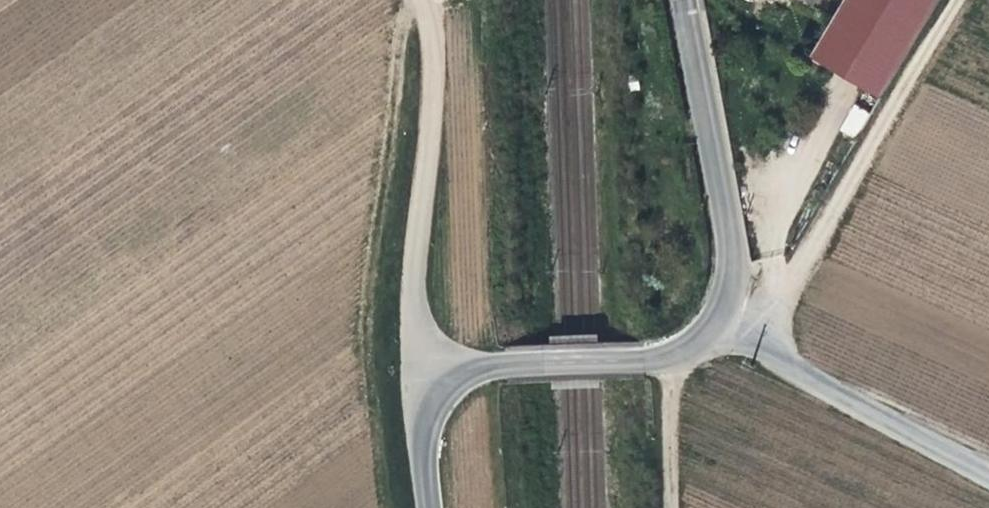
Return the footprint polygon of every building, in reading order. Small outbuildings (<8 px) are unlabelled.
[(941,0),(849,0),(816,56),(884,96),(941,0)] [(856,143),(871,118),(857,109),(841,135),(856,143)]
